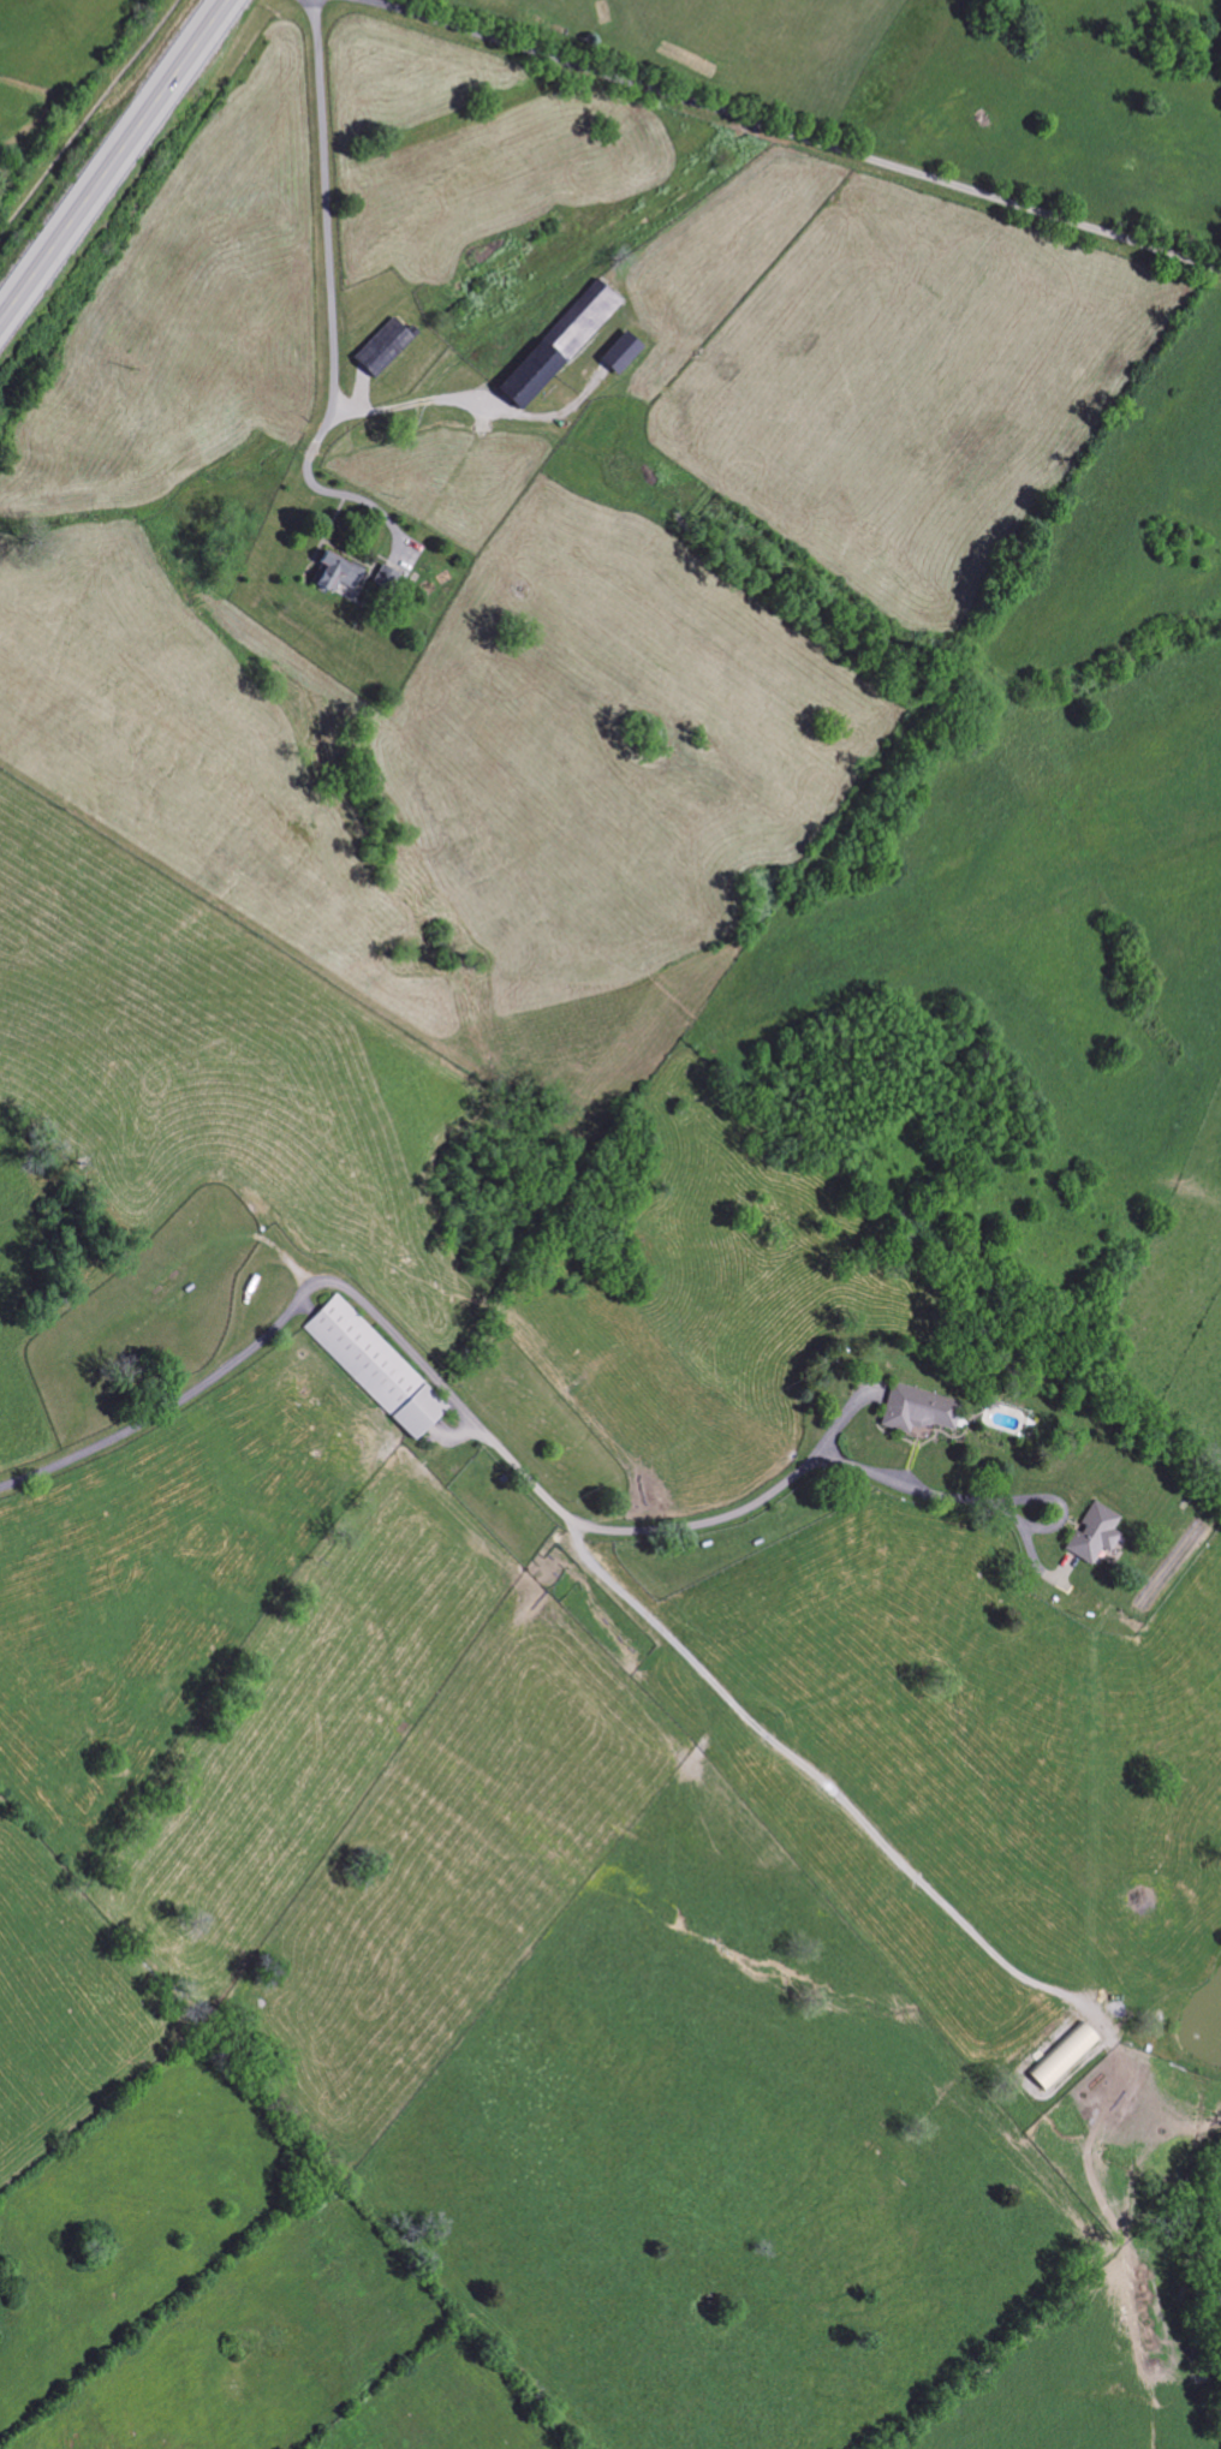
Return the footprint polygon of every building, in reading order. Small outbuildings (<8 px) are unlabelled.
[(495,388),(521,411),(621,301),(596,278),(495,388)] [(392,314),(352,359),(374,379),(415,334),(392,314)] [(643,347),(625,330),(598,358),(616,375),(643,347)] [(364,569),(323,550),(317,562),(323,565),(314,583),(354,602),(358,594),(353,592),(364,569)] [(387,590),(397,573),(381,564),(371,582),(387,590)] [(336,1293),(301,1327),(413,1442),(447,1408),(336,1293)] [(880,1426),(909,1434),(912,1422),(953,1433),(961,1401),(892,1383),(880,1426)] [(1117,1532),(1113,1530),(1121,1516),(1093,1500),(1078,1527),(1076,1526),(1063,1550),(1097,1569),(1117,1532)] [(1044,2091),(1099,2039),(1082,2022),(1027,2074),(1044,2091)]
